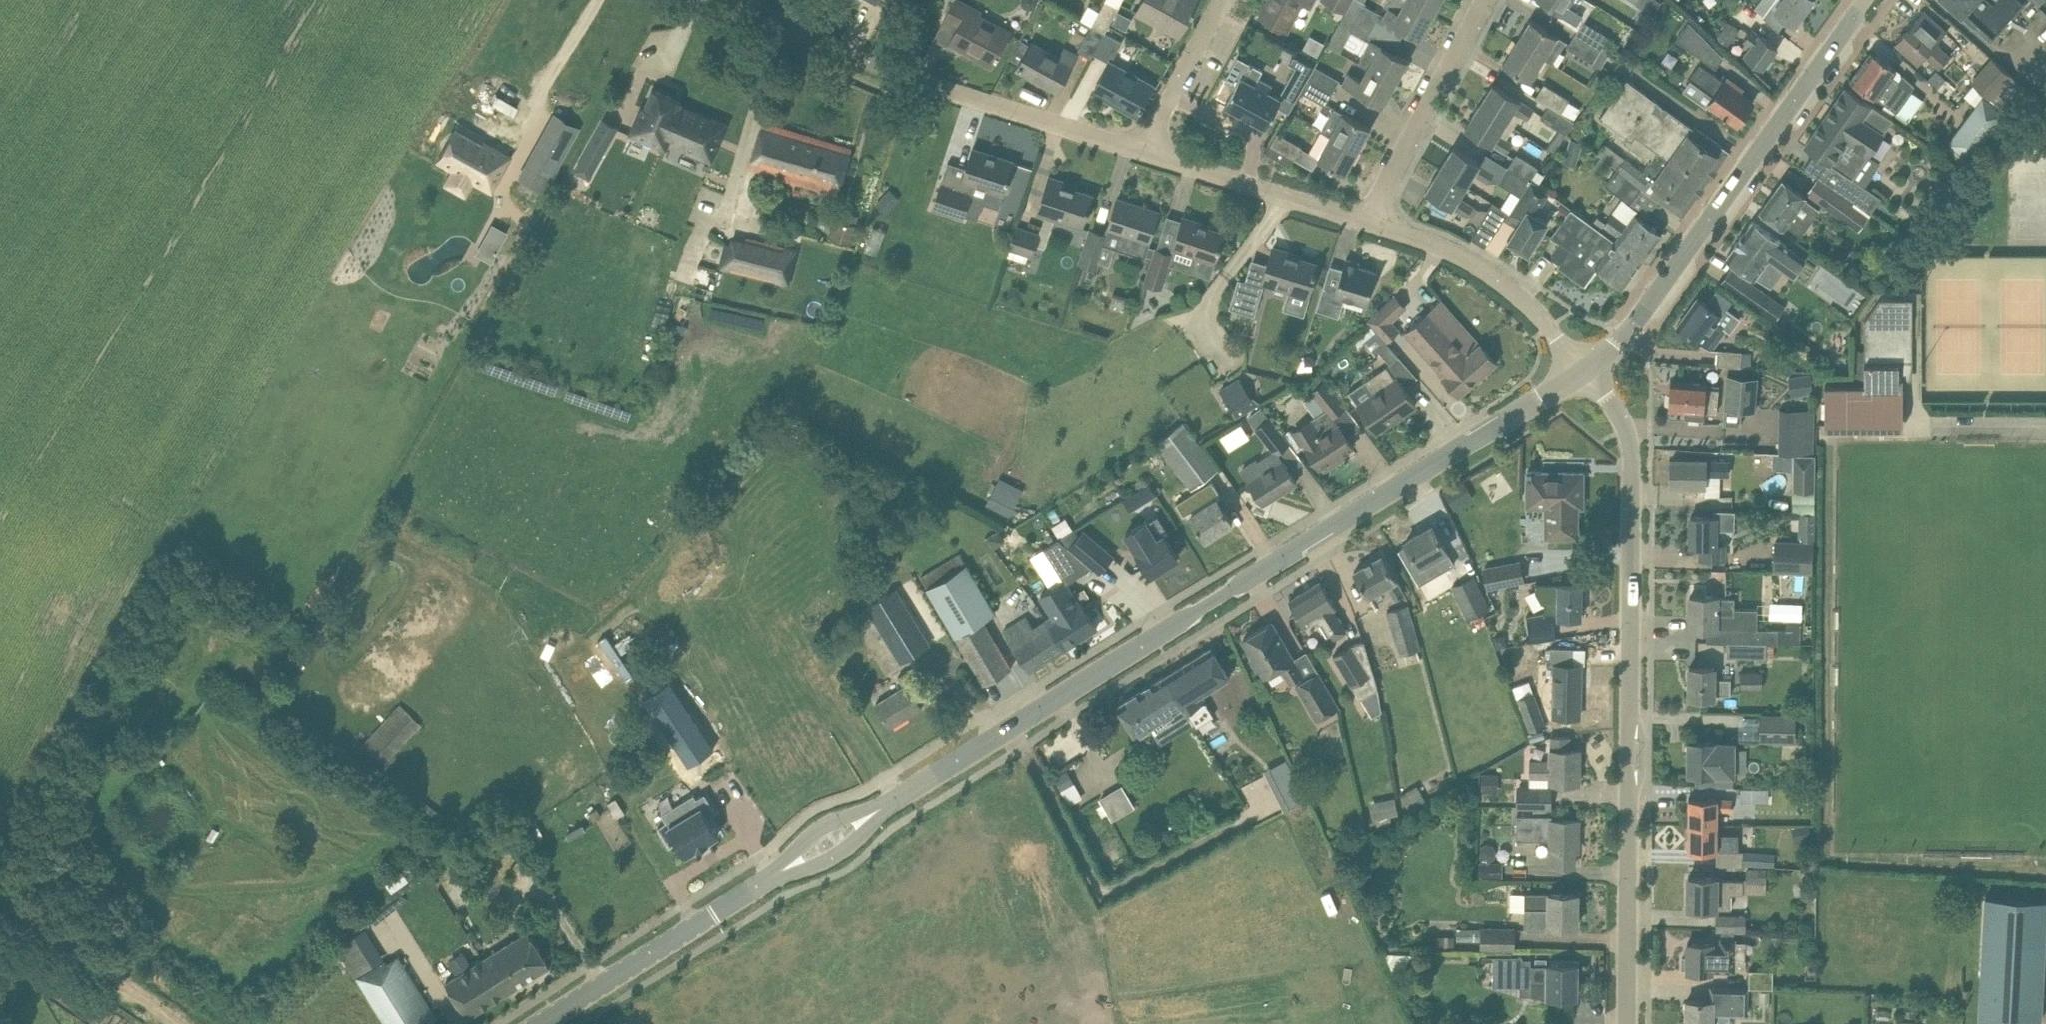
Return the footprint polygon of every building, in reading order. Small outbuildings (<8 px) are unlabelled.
[(993,62),(990,68),(991,68),(1010,33),(978,15),(981,10),(963,0),(955,0),(946,18),(960,25),(952,40),(993,62)] [(1092,24),(1106,32),(1119,6),(1107,0),(1105,0),(1092,24)] [(1138,10),(1154,19),(1155,15),(1181,29),(1192,12),(1194,13),(1196,9),(1194,8),(1195,3),(1190,0),(1144,0),(1138,10)] [(1262,14),(1261,15),(1288,29),(1302,2),(1311,7),(1315,0),(1272,0),(1264,15),(1262,14)] [(1337,7),(1346,12),(1346,11),(1352,0),(1323,0),(1337,7)] [(1346,11),(1373,26),(1381,13),(1357,0),(1352,0),(1346,11)] [(1421,38),(1434,15),(1407,0),(1387,0),(1385,3),(1390,6),(1384,17),(1421,38)] [(1434,15),(1442,0),(1407,0),(1434,15)] [(1582,24),(1584,20),(1585,21),(1596,2),(1592,0),(1543,0),(1582,24)] [(1774,10),(1787,19),(1794,24),(1811,0),(1781,0),(1774,10)] [(1991,40),(2028,0),(1946,0),(1991,40)] [(1337,7),(1331,17),(1340,22),(1346,12),(1337,7)] [(1119,11),(1113,22),(1122,27),(1128,16),(1119,11)] [(1340,22),(1339,24),(1352,31),(1366,39),(1373,26),(1346,11),(1346,12),(1340,22)] [(1946,32),(1924,11),(1897,41),(1919,61),(1926,53),(1941,67),(1951,55),(1937,42),(1946,32)] [(1532,18),(1518,40),(1544,57),(1553,63),(1567,40),(1558,35),(1532,18)] [(1584,20),(1582,24),(1577,33),(1602,49),(1610,36),(1585,21),(1584,20)] [(1689,20),(1679,33),(1699,49),(1706,38),(1689,20)] [(1716,36),(1726,44),(1738,28),(1728,20),(1716,36)] [(1093,56),(1094,53),(1106,32),(1092,24),(1079,49),(1093,56)] [(1745,55),(1763,68),(1778,46),(1761,33),(1760,34),(1752,28),(1744,39),(1752,45),(1745,55)] [(1106,32),(1094,53),(1110,62),(1122,41),(1106,32)] [(1602,49),(1577,33),(1568,48),(1595,63),(1602,49)] [(1372,39),(1359,62),(1369,67),(1396,82),(1409,59),(1372,39)] [(1544,57),(1518,40),(1504,63),(1530,79),(1544,57)] [(1045,80),(1044,82),(1059,90),(1078,55),(1065,48),(1060,58),(1032,42),(1018,68),(1038,78),(1039,77),(1045,80)] [(1297,67),(1283,91),(1297,99),(1318,61),(1297,49),(1289,63),(1297,67)] [(1852,79),(1909,120),(1925,100),(1892,76),(1897,68),(1872,51),(1852,79)] [(1237,85),(1226,105),(1244,114),(1245,112),(1252,115),(1250,118),(1267,127),(1276,109),(1282,98),(1269,91),(1272,84),(1260,77),(1264,70),(1250,62),(1239,56),(1226,80),(1237,85)] [(1994,59),(1983,71),(2001,87),(2011,75),(1994,59)] [(1143,102),(1153,84),(1111,61),(1095,91),(1113,101),(1115,96),(1120,99),(1120,100),(1139,110),(1142,106),(1143,106),(1145,103),(1143,102)] [(1710,103),(1738,123),(1754,101),(1741,91),(1743,88),(1728,77),(1726,81),(1701,62),(1690,77),(1715,95),(1710,103)] [(1316,65),(1309,78),(1333,91),(1340,79),(1316,65)] [(1396,82),(1369,67),(1362,79),(1349,72),(1343,83),(1383,105),(1396,82)] [(1938,87),(1946,78),(1937,70),(1929,79),(1938,87)] [(1309,78),(1302,90),(1326,104),(1333,91),(1309,78)] [(1611,163),(1618,168),(1639,184),(1682,216),(1728,150),(1626,78),(1599,115),(1625,135),(1622,140),(1649,159),(1642,169),(1604,141),(1596,152),(1611,163)] [(1494,82),(1480,105),(1507,121),(1514,110),(1529,119),(1535,109),(1520,100),(1521,99),(1494,82)] [(1537,96),(1562,112),(1571,98),(1545,82),(1537,96)] [(1805,145),(1815,152),(1805,166),(1871,212),(1881,197),(1853,177),(1893,118),(1847,86),(1805,145)] [(683,101),(654,88),(645,107),(643,106),(631,132),(666,148),(672,134),(684,106),(681,104),(683,101)] [(1950,143),(1972,160),(2006,115),(1984,98),(1950,143)] [(1539,116),(1565,133),(1573,119),(1547,104),(1539,116)] [(1507,121),(1480,105),(1466,127),(1493,144),(1493,143),(1507,152),(1514,142),(1499,133),(1507,121)] [(684,106),(672,134),(689,142),(686,149),(711,160),(728,121),(713,115),(712,117),(684,106)] [(1322,129),(1359,150),(1371,127),(1335,107),(1322,129)] [(604,117),(589,144),(604,152),(619,126),(604,117)] [(577,134),(551,119),(528,160),(553,175),(577,134)] [(440,157),(455,166),(456,164),(475,175),(474,177),(487,185),(504,155),(483,142),(486,136),(461,122),(440,157)] [(750,168),(808,185),(808,187),(838,196),(852,148),(764,122),(750,168)] [(1277,131),(1270,145),(1295,158),(1302,147),(1303,146),(1277,131)] [(1319,157),(1346,173),(1359,150),(1331,135),(1319,157)] [(1564,163),(1577,167),(1585,144),(1572,140),(1564,163)] [(1270,145),(1266,151),(1291,165),(1295,158),(1270,145)] [(1455,146),(1441,168),(1467,185),(1475,173),(1489,182),(1495,172),(1481,163),(1481,162),(1455,146)] [(967,168),(964,179),(976,183),(1005,192),(1005,193),(1016,161),(974,147),(967,168)] [(1517,153),(1509,166),(1531,180),(1539,167),(1517,153)] [(1531,180),(1509,166),(1499,182),(1521,196),(1531,180)] [(1467,185),(1441,168),(1426,191),(1453,207),(1454,207),(1468,216),(1474,206),(1460,197),(1467,185)] [(1643,187),(1617,168),(1605,184),(1631,204),(1643,187)] [(1038,213),(1083,228),(1094,195),(1075,188),(1076,184),(1050,176),(1038,213)] [(1796,210),(1806,196),(1800,191),(1783,179),(1761,210),(1784,227),(1787,223),(1802,234),(1811,221),(1796,210)] [(1819,179),(1808,195),(1857,227),(1866,213),(1819,179)] [(1538,213),(1550,193),(1532,181),(1517,203),(1528,210),(1510,238),(1509,238),(1508,239),(1513,242),(1513,246),(1515,250),(1518,252),(1522,252),(1526,250),(1530,253),(1531,252),(1530,251),(1550,220),(1538,213)] [(942,183),(934,206),(965,216),(965,214),(972,193),(942,183)] [(883,196),(876,203),(886,213),(893,206),(883,196)] [(1119,198),(1109,228),(1123,232),(1118,246),(1120,250),(1145,258),(1146,254),(1149,246),(1160,212),(1119,198)] [(1494,201),(1481,222),(1483,223),(1495,231),(1510,212),(1494,201)] [(1562,203),(1556,212),(1563,217),(1570,209),(1562,203)] [(1572,208),(1551,236),(1552,236),(1555,233),(1569,243),(1572,238),(1576,241),(1559,265),(1585,284),(1598,267),(1623,285),(1642,260),(1614,239),(1572,208)] [(831,238),(850,244),(859,216),(844,211),(841,221),(837,219),(831,238)] [(1606,221),(1604,225),(1618,234),(1614,239),(1642,260),(1662,232),(1636,212),(1628,223),(1613,212),(1609,217),(1606,221)] [(1195,271),(1211,276),(1225,233),(1197,223),(1197,220),(1184,216),(1174,246),(1200,255),(1195,271)] [(1754,220),(1727,256),(1755,276),(1770,256),(1793,273),(1810,250),(1795,239),(1789,247),(1781,241),(1782,240),(1754,220)] [(507,231),(492,223),(486,234),(500,242),(507,231)] [(1009,248),(1034,256),(1041,237),(1016,228),(1009,248)] [(1091,228),(1079,262),(1096,268),(1099,260),(1108,234),(1107,234),(1091,228)] [(726,243),(720,265),(788,284),(798,250),(747,236),(746,240),(733,236),(730,245),(726,243)] [(1145,280),(1161,286),(1173,252),(1156,246),(1145,280)] [(1290,251),(1274,246),(1264,281),(1309,295),(1319,263),(1289,254),(1290,251)] [(1317,309),(1340,316),(1346,296),(1367,303),(1377,271),(1346,261),(1339,284),(1326,280),(1317,309)] [(1734,268),(1722,284),(1774,320),(1786,304),(1734,268)] [(1238,277),(1230,307),(1255,314),(1264,285),(1238,277)] [(1699,296),(1678,325),(1711,349),(1728,327),(1732,330),(1742,318),(1727,307),(1733,299),(1718,288),(1708,303),(1699,296)] [(1388,342),(1389,343),(1402,331),(1394,322),(1408,310),(1395,295),(1368,319),(1388,342)] [(1826,403),(1826,417),(1849,417),(1849,427),(1904,427),(1904,417),(1904,378),(1913,378),(1913,299),(1879,299),(1865,320),(1865,385),(1826,385),(1826,403)] [(1447,379),(1460,394),(1497,361),(1481,343),(1480,343),(1442,300),(1427,313),(1406,331),(1445,374),(1443,375),(1447,379)] [(1400,355),(1389,343),(1388,342),(1380,349),(1391,363),(1400,355)] [(1718,364),(1742,366),(1752,367),(1754,351),(1719,348),(1718,364)] [(1368,381),(1351,393),(1358,403),(1377,431),(1417,404),(1398,377),(1395,379),(1388,368),(1368,381)] [(1255,394),(1240,372),(1220,385),(1234,408),(1255,394)] [(1795,375),(1798,395),(1814,393),(1811,373),(1795,375)] [(1724,425),(1742,426),(1744,409),(1756,410),(1759,376),(1729,374),(1724,425)] [(1670,408),(1686,409),(1686,417),(1704,418),(1705,411),(1718,412),(1720,388),(1707,387),(1707,382),(1672,379),(1670,408)] [(1312,391),(1326,408),(1333,417),(1347,406),(1326,380),(1312,391)] [(1259,403),(1246,413),(1274,449),(1277,453),(1280,451),(1290,443),(1272,419),(1263,407),(1259,403)] [(1326,408),(1293,429),(1302,444),(1305,442),(1321,467),(1322,466),(1325,470),(1336,463),(1334,459),(1354,446),(1340,423),(1338,425),(1333,417),(1326,408)] [(1240,421),(1219,434),(1229,449),(1250,435),(1240,421)] [(1157,442),(1193,489),(1219,469),(1184,422),(1157,442)] [(1814,489),(1813,454),(1793,454),(1793,490),(1814,489)] [(1257,457),(1242,467),(1250,480),(1249,480),(1264,503),(1298,481),(1283,459),(1265,470),(1257,457)] [(1672,458),(1672,484),(1706,485),(1706,495),(1720,495),(1721,474),(1730,474),(1731,460),(1706,460),(1706,459),(1672,458)] [(1547,535),(1578,535),(1578,505),(1583,505),(1583,471),(1559,471),(1559,473),(1549,473),(1549,471),(1528,471),(1528,500),(1547,500),(1547,535)] [(1212,480),(1176,503),(1185,519),(1192,515),(1206,538),(1234,521),(1224,506),(1219,498),(1222,496),(1212,480)] [(992,493),(987,503),(1011,515),(1015,507),(1003,501),(1010,487),(998,481),(996,484),(992,493)] [(1443,492),(1453,509),(1474,499),(1463,481),(1443,492)] [(1800,512),(1799,538),(1815,539),(1816,513),(1800,512)] [(1138,551),(1151,573),(1179,556),(1166,536),(1170,533),(1158,515),(1147,522),(1145,520),(1127,532),(1139,551),(1138,551)] [(1701,559),(1726,560),(1726,545),(1717,545),(1717,516),(1692,515),(1691,545),(1701,545),(1701,559)] [(1408,544),(1399,549),(1419,584),(1455,563),(1447,550),(1448,550),(1433,525),(1406,540),(1408,544)] [(1069,545),(1100,572),(1115,554),(1084,527),(1083,529),(1069,545)] [(999,529),(988,536),(995,547),(1006,540),(999,529)] [(1776,540),(1775,570),(1812,571),(1813,541),(1776,540)] [(961,552),(921,576),(928,586),(967,563),(961,552)] [(1389,585),(1397,598),(1405,593),(1383,554),(1355,570),(1370,596),(1389,585)] [(1486,568),(1489,587),(1524,580),(1520,561),(1486,568)] [(967,563),(928,586),(985,683),(1013,666),(984,619),(996,612),(967,563)] [(1453,583),(1469,617),(1492,607),(1476,573),(1453,583)] [(1085,587),(1074,594),(1065,580),(1042,594),(1057,617),(1051,622),(1066,646),(1098,626),(1083,602),(1091,597),(1085,587)] [(1290,598),(1307,626),(1319,618),(1322,622),(1326,620),(1337,639),(1348,632),(1334,609),(1338,607),(1321,580),(1290,598)] [(1583,584),(1536,584),(1536,590),(1542,602),(1545,602),(1545,612),(1527,615),(1532,641),(1557,637),(1553,612),(1557,613),(1557,616),(1582,616),(1583,584)] [(932,644),(897,587),(866,605),(901,663),(932,644)] [(1691,595),(1691,628),(1709,628),(1727,628),(1727,641),(1767,642),(1779,642),(1779,629),(1758,628),(1758,608),(1735,607),(1735,596),(1719,596),(1719,595),(1691,595)] [(1422,657),(1419,647),(1422,646),(1410,602),(1388,608),(1401,653),(1406,651),(1409,661),(1422,657)] [(1050,622),(1037,630),(1028,615),(1005,630),(1031,669),(1066,646),(1051,622),(1050,622)] [(1273,621),(1244,638),(1255,656),(1253,657),(1259,667),(1261,666),(1262,668),(1275,661),(1280,668),(1282,666),(1292,681),(1296,679),(1303,675),(1293,659),(1295,658),(1273,621)] [(1779,629),(1779,642),(1801,643),(1801,624),(1787,624),(1787,630),(1779,629)] [(1351,644),(1334,655),(1352,685),(1354,684),(1362,697),(1378,687),(1377,679),(1364,640),(1351,644)] [(1727,641),(1727,655),(1766,656),(1767,642),(1727,641)] [(1212,646),(1166,675),(1185,705),(1189,711),(1205,701),(1206,700),(1203,694),(1231,677),(1212,646)] [(1551,646),(1550,663),(1556,663),(1554,715),(1581,715),(1582,664),(1574,664),(1574,647),(1551,646)] [(1690,697),(1715,697),(1715,694),(1731,694),(1732,678),(1716,678),(1716,666),(1690,666),(1690,697)] [(911,687),(917,684),(908,670),(898,676),(903,684),(876,700),(891,726),(923,707),(911,687)] [(1764,670),(1743,670),(1743,687),(1764,687),(1764,670)] [(1299,684),(1297,685),(1318,719),(1339,706),(1319,672),(1299,684)] [(1166,675),(1120,704),(1138,734),(1185,705),(1166,675)] [(1513,684),(1530,732),(1544,727),(1528,679),(1513,684)] [(715,746),(671,680),(645,697),(689,764),(715,746)] [(362,741),(380,758),(417,719),(399,702),(362,741)] [(1762,738),(1799,740),(1799,714),(1763,714),(1762,738)] [(1529,734),(1531,741),(1546,737),(1544,730),(1529,734)] [(1521,786),(1520,806),(1551,806),(1551,782),(1580,782),(1580,745),(1571,745),(1570,736),(1551,736),(1551,747),(1549,747),(1547,760),(1531,760),(1531,787),(1521,786)] [(1701,782),(1734,782),(1734,742),(1716,742),(1716,741),(1690,741),(1690,773),(1701,773),(1701,782)] [(1280,772),(1288,788),(1299,782),(1292,767),(1280,772)] [(1483,790),(1496,790),(1500,790),(1500,771),(1484,770),(1483,790)] [(1065,772),(1055,777),(1061,787),(1070,782),(1065,772)] [(1112,820),(1136,804),(1120,782),(1097,797),(1112,820)] [(1745,787),(1745,799),(1758,799),(1758,787),(1745,787)] [(694,794),(663,813),(668,821),(660,826),(671,845),(679,839),(687,852),(719,833),(708,816),(715,811),(705,793),(697,798),(694,794)] [(1370,801),(1373,819),(1398,814),(1395,796),(1370,801)] [(1690,797),(1689,823),(1718,823),(1718,809),(1733,809),(1733,798),(1718,798),(1718,797),(1690,797)] [(1551,863),(1575,864),(1579,864),(1581,818),(1554,818),(1554,813),(1519,812),(1518,837),(1552,838),(1551,863)] [(1718,823),(1689,823),(1689,849),(1718,850),(1718,849),(1739,850),(1739,834),(1718,834),(1718,823)] [(1793,827),(1796,840),(1813,837),(1811,823),(1793,827)] [(1746,863),(1776,865),(1777,848),(1747,847),(1746,863)] [(1480,875),(1504,875),(1504,860),(1481,860),(1480,875)] [(1768,867),(1747,866),(1747,879),(1747,884),(1762,884),(1768,884),(1768,867)] [(400,868),(383,875),(389,889),(406,882),(400,868)] [(1718,876),(1689,875),(1689,907),(1732,907),(1732,892),(1744,892),(1744,879),(1718,879),(1718,876)] [(1526,924),(1578,925),(1578,892),(1526,892),(1526,907),(1526,924)] [(1985,895),(1978,1019),(2042,1022),(2045,956),(2045,899),(1985,895)] [(1718,928),(1748,928),(1748,912),(1718,912),(1718,928)] [(338,945),(387,1023),(431,1023),(439,1019),(400,955),(388,962),(366,927),(338,945)] [(1484,947),(1484,948),(1515,949),(1515,928),(1482,927),(1481,947),(1484,947)] [(484,958),(485,958),(506,993),(551,965),(529,928),(499,947),(484,958)] [(1455,946),(1455,934),(1436,934),(1436,946),(1455,946)] [(1719,940),(1688,940),(1688,971),(1736,971),(1736,936),(1719,936),(1719,940)] [(1494,984),(1524,984),(1524,955),(1494,955),(1494,984)] [(1547,964),(1534,964),(1534,994),(1578,995),(1578,957),(1547,957),(1547,964)] [(506,993),(485,958),(448,982),(469,1016),(506,993)] [(1750,986),(1773,986),(1773,968),(1750,968),(1750,986)] [(1687,999),(1687,1023),(1714,1023),(1714,1013),(1749,1013),(1749,985),(1711,985),(1711,999),(1687,999)] [(1761,1005),(1771,1005),(1771,989),(1761,988),(1761,1005)]
